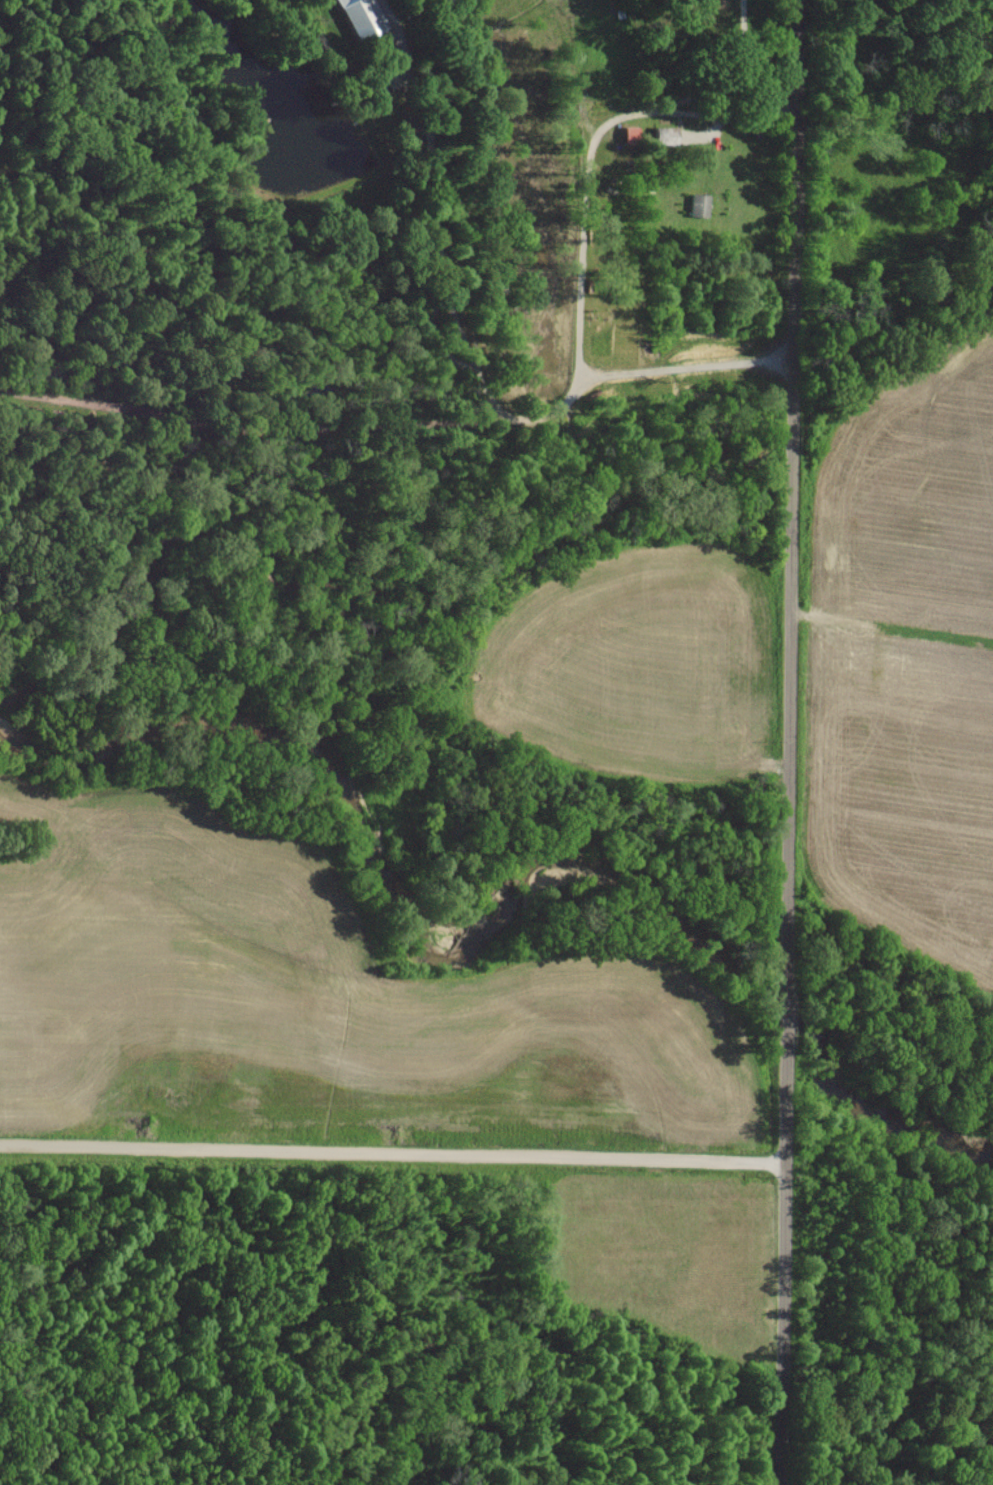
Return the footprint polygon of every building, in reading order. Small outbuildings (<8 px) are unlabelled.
[(361,42),(391,28),(378,0),(341,0),(361,42)] [(648,142),(673,141),(672,125),(648,126),(648,142)] [(712,214),(713,195),(686,193),(686,212),(712,214)]
